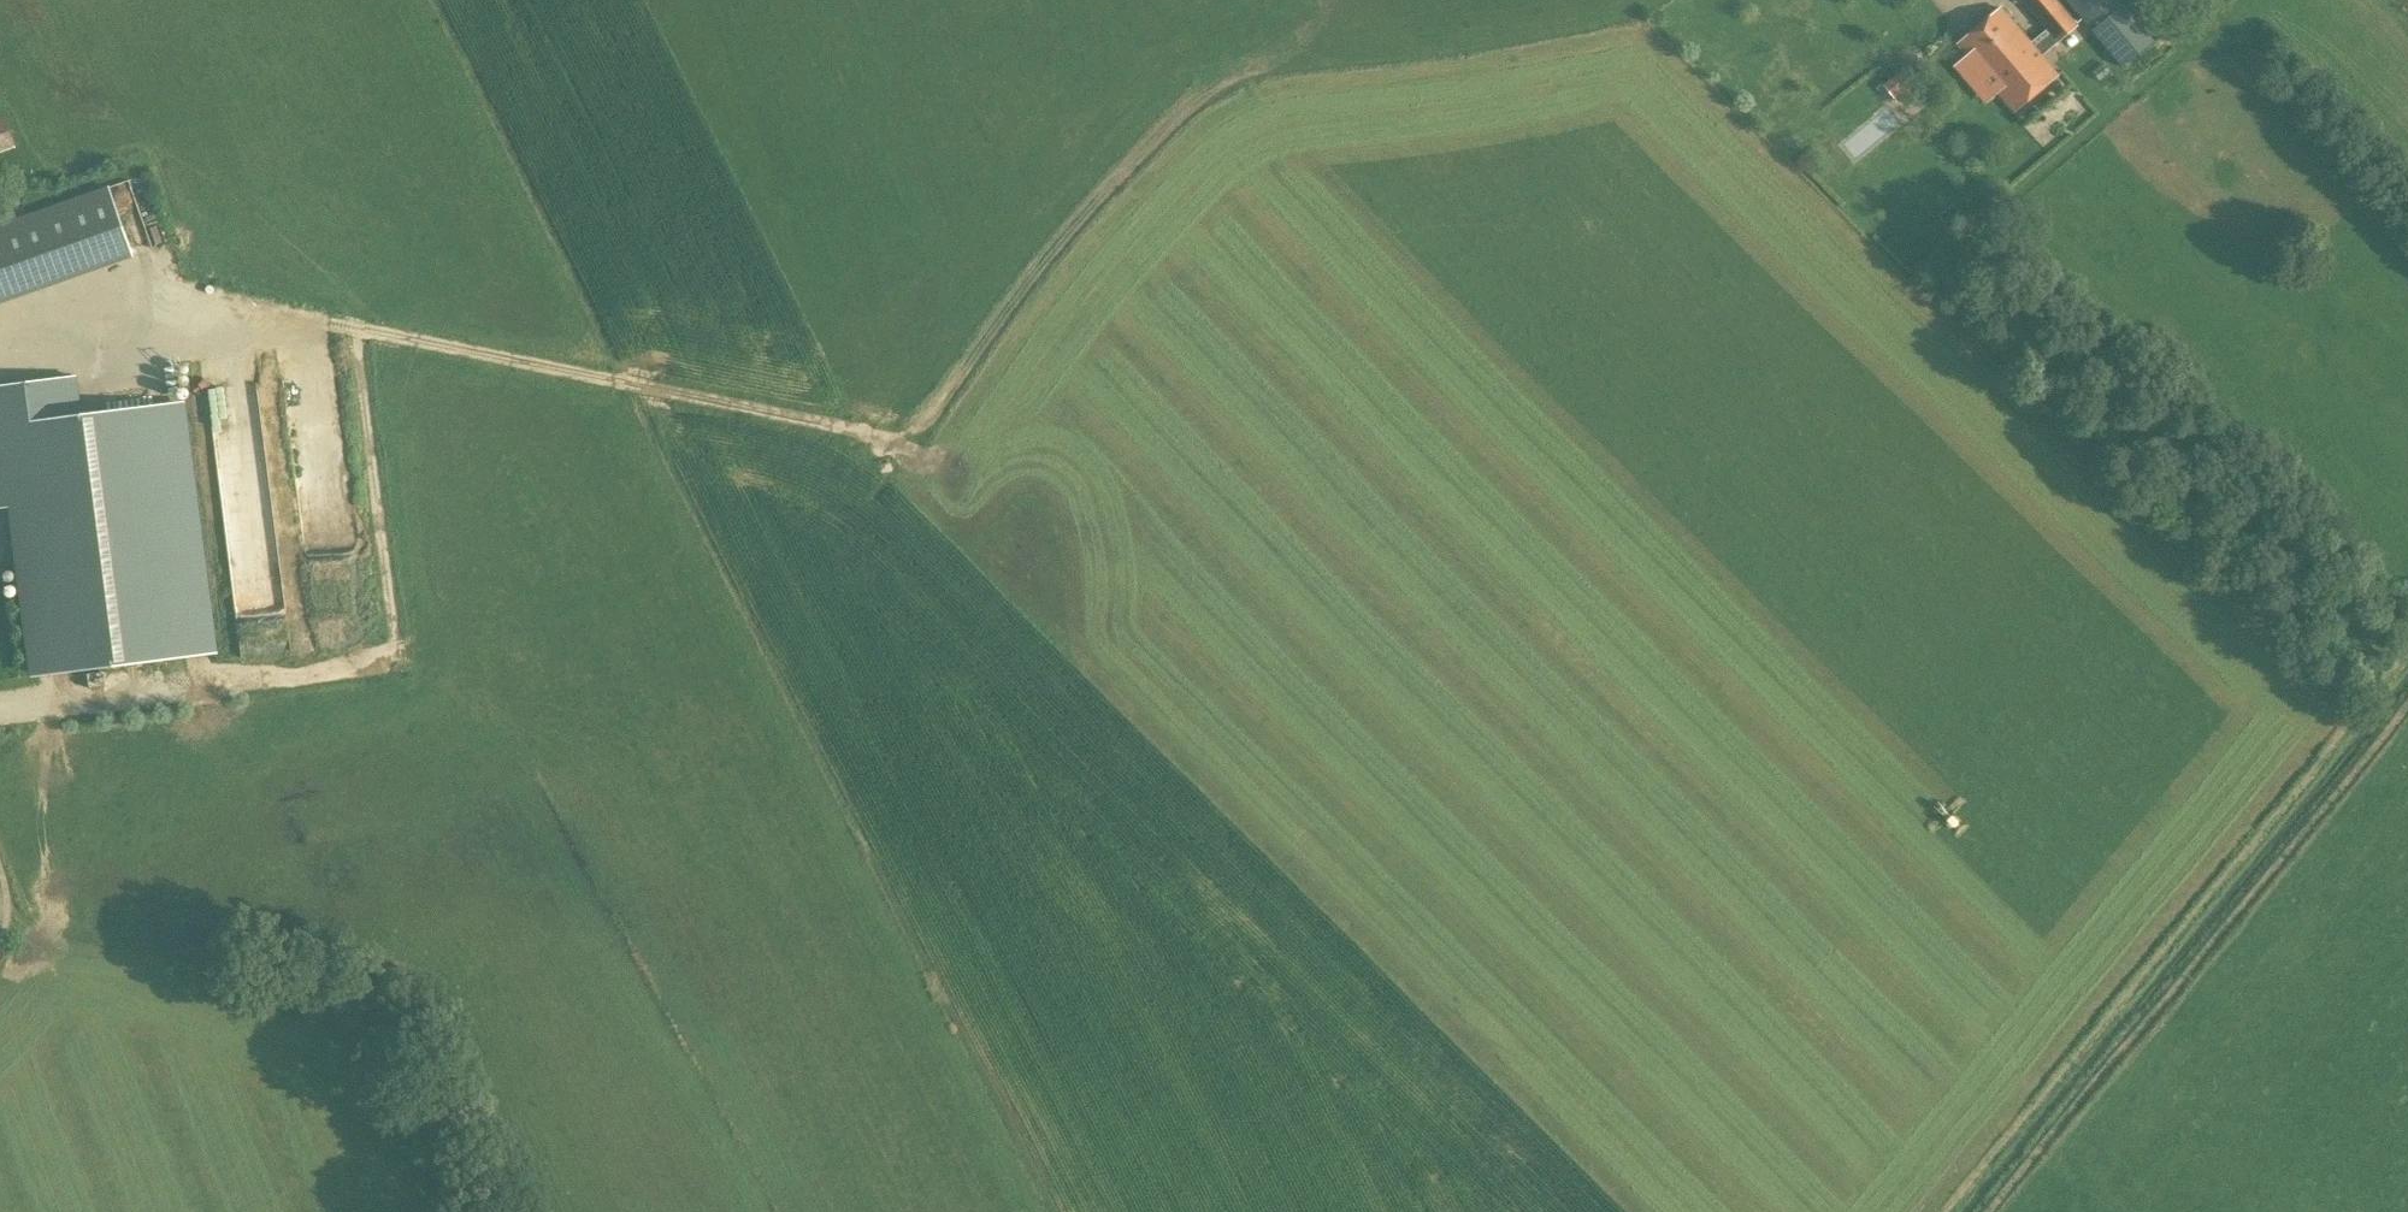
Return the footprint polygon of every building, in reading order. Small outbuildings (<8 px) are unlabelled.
[(2045,31),(2030,43),(2000,8),(1957,45),(2014,113),(2058,75),(2042,57),(2078,27),(2056,0),(2020,0),(2045,31)] [(2122,68),(2153,42),(2118,0),(2065,0),(2122,68)] [(1916,88),(1901,71),(1882,86),(1896,104),(1916,88)] [(41,291),(88,275),(105,269),(132,260),(109,191),(18,223),(11,203),(0,207),(0,306),(41,291)] [(213,652),(191,490),(180,404),(81,417),(76,377),(0,386),(0,508),(14,506),(36,675),(213,652)]
